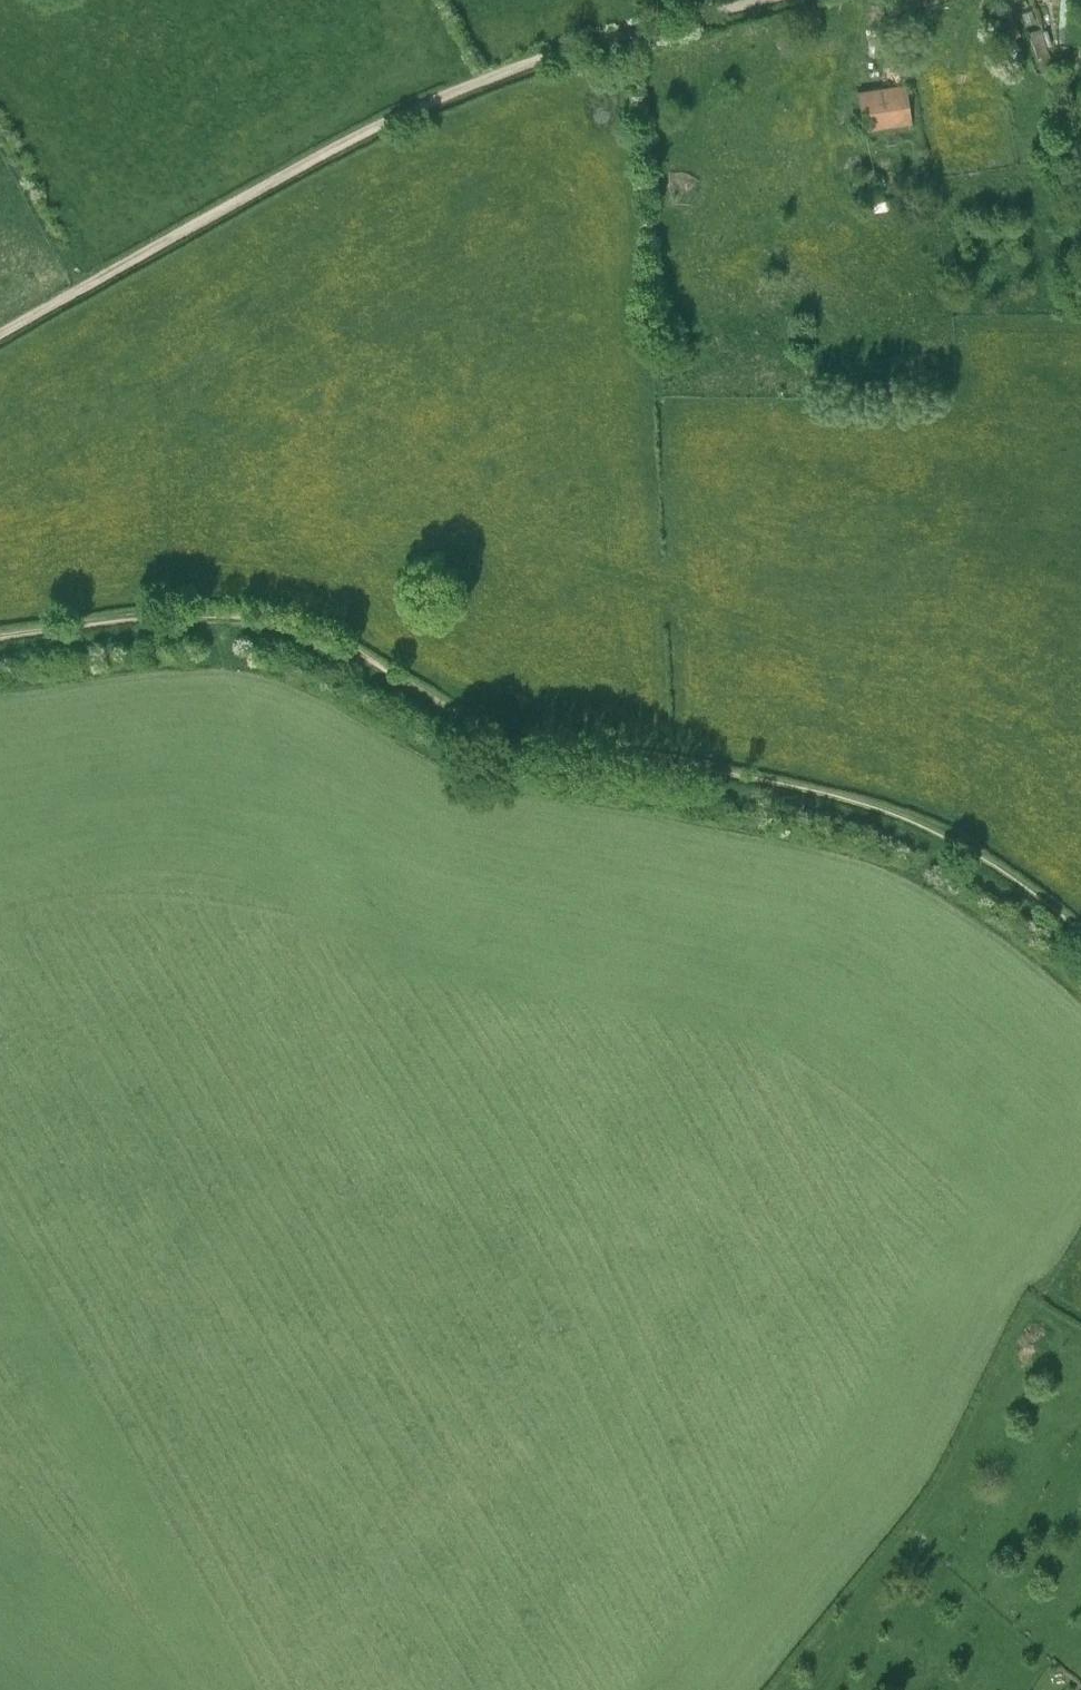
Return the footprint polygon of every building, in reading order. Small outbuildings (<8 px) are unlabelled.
[(1011,39),(1021,34),(1013,18),(993,28),(1005,52),(1007,52),(1016,70),(1032,62),(1024,45),(1018,48),(1017,45),(1015,46),(1011,39)] [(1054,74),(1041,29),(1029,32),(1043,77),(1054,74)] [(858,93),(862,115),(864,131),(866,131),(910,124),(908,108),(904,86),(858,93)]
